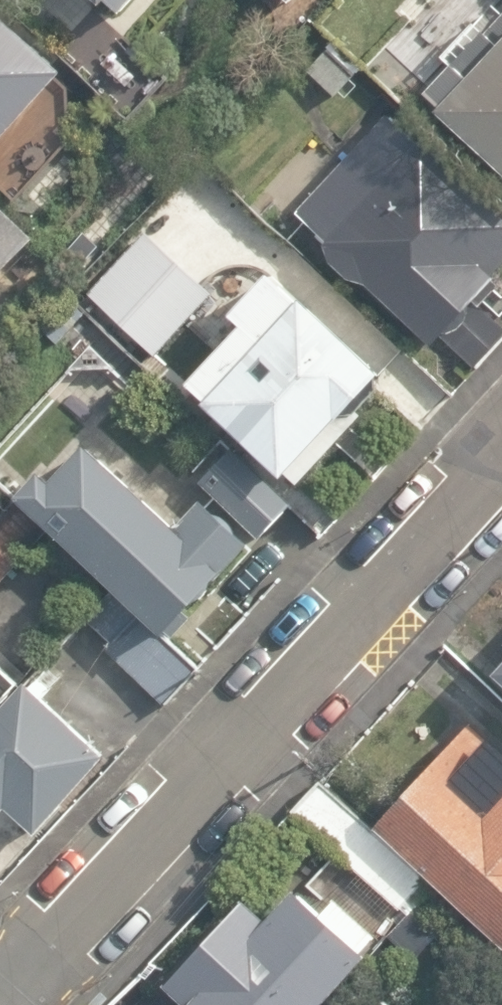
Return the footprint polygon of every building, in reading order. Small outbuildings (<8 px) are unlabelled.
[(129,40),(166,0),(85,0),(129,40)] [(298,15),(312,0),(282,0),(298,15)] [(83,87),(0,10),(0,176),(83,87)] [(452,64),(473,84),(442,117),(501,172),(501,10),(452,64)] [(375,290),(445,355),(451,348),(482,376),(501,355),(501,208),(396,110),(297,218),(332,250),(331,258),(333,265),(336,273),(341,279),(347,284),(354,288),(361,290),(369,291),(375,290)] [(31,265),(0,237),(0,298),(31,265)] [(396,387),(279,278),(211,352),(240,379),(209,412),(297,494),(372,413),(376,417),(381,419),(386,420),(391,419),(396,416),(400,412),(402,408),(404,402),(403,397),(401,392),(396,387)] [(91,448),(16,529),(110,615),(87,639),(169,714),(205,675),(182,653),(300,525),(244,473),(187,536),(91,448)] [(130,776),(41,693),(13,723),(0,711),(0,894),(38,852),(50,863),(130,776)] [(389,815),(501,921),(501,795),(478,772),(501,746),(501,738),(480,717),(389,815)] [(406,911),(440,875),(330,772),(296,808),(406,911)] [(363,947),(295,883),(268,910),(244,888),(164,972),(187,995),(178,1004),(308,1004),(363,947)]
